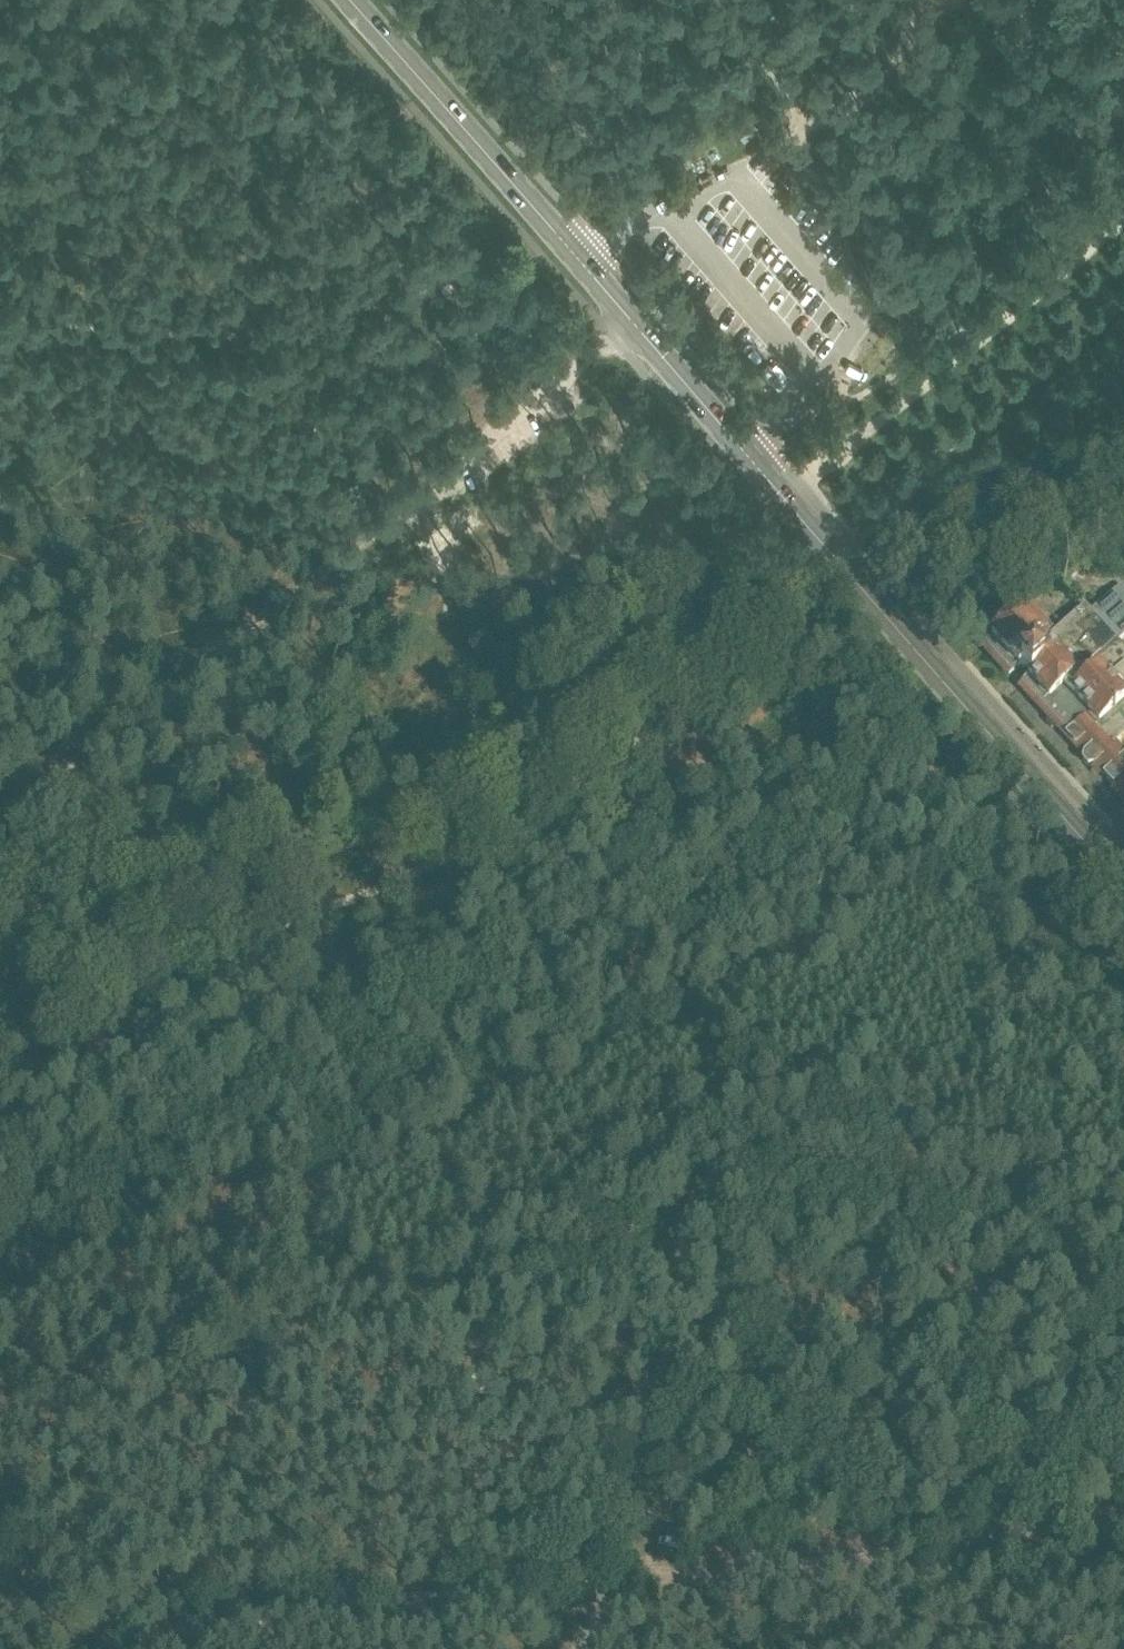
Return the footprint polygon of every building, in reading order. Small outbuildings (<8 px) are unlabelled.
[(760,127),(754,121),(740,134),(745,140),(760,127)] [(731,153),(735,154),(736,154),(737,154),(738,153),(739,152),(740,151),(740,150),(740,149),(739,148),(739,147),(738,146),(734,145),(732,145),(731,145),(730,146),(729,147),(729,148),(729,149),(729,150),(729,151),(730,152),(731,153)] [(1067,616),(1077,627),(1100,607),(1089,595),(1067,616)] [(1122,663),(1110,650),(1078,680),(1098,700),(1075,723),(1123,774),(1123,661),(1122,663)]
